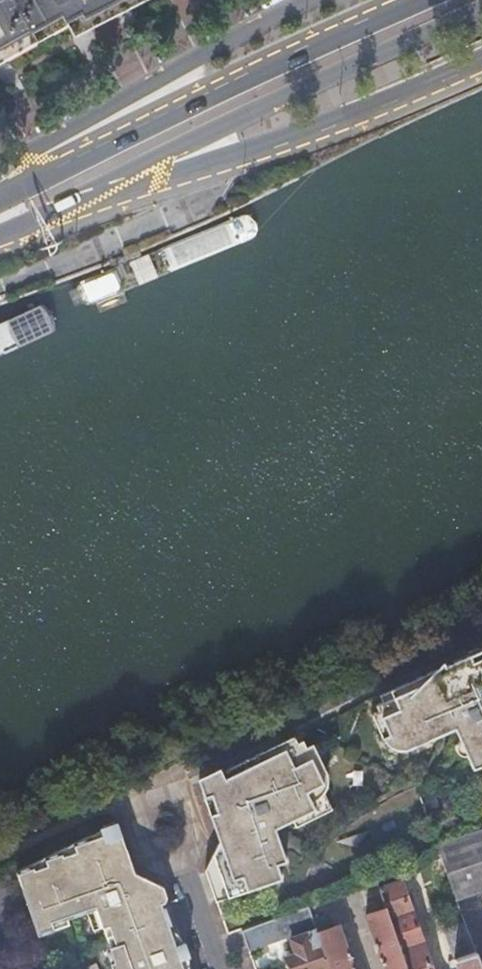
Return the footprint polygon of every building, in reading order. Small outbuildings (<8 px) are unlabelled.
[(11,0),(0,0),(0,58),(32,40),(11,0)] [(32,40),(81,13),(86,21),(106,11),(127,0),(11,0),(32,40)] [(469,654),(472,661),(481,656),(481,648),(469,654)] [(387,699),(403,749),(407,748),(440,734),(454,728),(455,730),(481,720),(481,656),(472,661),(469,654),(402,683),(405,691),(387,699)] [(385,691),(387,699),(405,691),(402,683),(385,691)] [(382,701),(387,699),(385,691),(378,694),(382,701)] [(403,749),(387,699),(382,701),(375,704),(378,710),(388,733),(381,737),(383,740),(386,743),(388,745),(391,747),(395,748),(396,748),(400,749),(402,749),(403,749)] [(388,733),(378,710),(371,714),(381,737),(388,733)] [(455,730),(459,740),(465,754),(471,767),(472,769),(481,765),(481,720),(455,730)] [(293,736),(273,746),(276,753),(297,743),(293,736)] [(255,755),(280,826),(292,820),(315,809),(311,802),(314,800),(319,797),(323,792),(325,789),(326,786),(327,782),(327,778),(327,775),(326,772),(325,770),(321,762),(314,765),(305,747),(302,740),(297,743),(276,753),(273,746),(255,755)] [(465,754),(459,740),(457,741),(456,743),(455,745),(455,747),(455,749),(456,751),(458,753),(461,754),(464,755),(465,754)] [(312,744),(305,747),(314,765),(321,762),(312,744)] [(261,833),(280,826),(255,755),(243,761),(246,768),(234,774),(231,767),(211,777),(198,783),(206,804),(211,818),(219,843),(213,855),(222,882),(232,879),(237,894),(281,879),(277,864),(286,861),(283,852),(273,855),(267,837),(263,838),(261,833)] [(246,768),(243,761),(231,767),(234,774),(246,768)] [(211,777),(205,764),(192,770),(198,783),(211,777)] [(315,809),(292,820),(296,826),(331,809),(323,792),(319,797),(314,800),(311,802),(315,809)] [(163,886),(132,871),(130,862),(119,829),(117,826),(115,825),(110,825),(43,857),(64,919),(67,918),(87,911),(93,931),(103,927),(110,947),(110,959),(113,968),(191,968),(163,886)] [(437,844),(442,859),(456,900),(481,891),(481,829),(437,844)] [(205,872),(215,901),(237,894),(232,879),(222,882),(213,855),(205,872)] [(16,870),(39,935),(55,930),(53,923),(64,919),(43,857),(16,870)] [(401,879),(379,886),(386,907),(407,968),(432,968),(401,879)] [(456,900),(466,927),(468,935),(481,930),(481,891),(456,900)] [(315,928),(312,920),(308,907),(241,930),(249,951),(315,928)] [(386,907),(366,914),(384,968),(407,968),(386,907)] [(338,925),(329,928),(325,915),(312,920),(315,928),(315,929),(317,932),(329,968),(352,968),(338,925)] [(55,930),(67,925),(64,919),(53,923),(55,930)] [(466,927),(445,934),(453,959),(455,959),(459,968),(480,968),(468,935),(466,927)] [(315,929),(304,933),(305,934),(290,939),(295,954),(286,958),(290,968),(316,968),(321,967),(322,968),(329,968),(317,932),(315,929)] [(468,935),(480,968),(481,968),(481,930),(468,935)]
